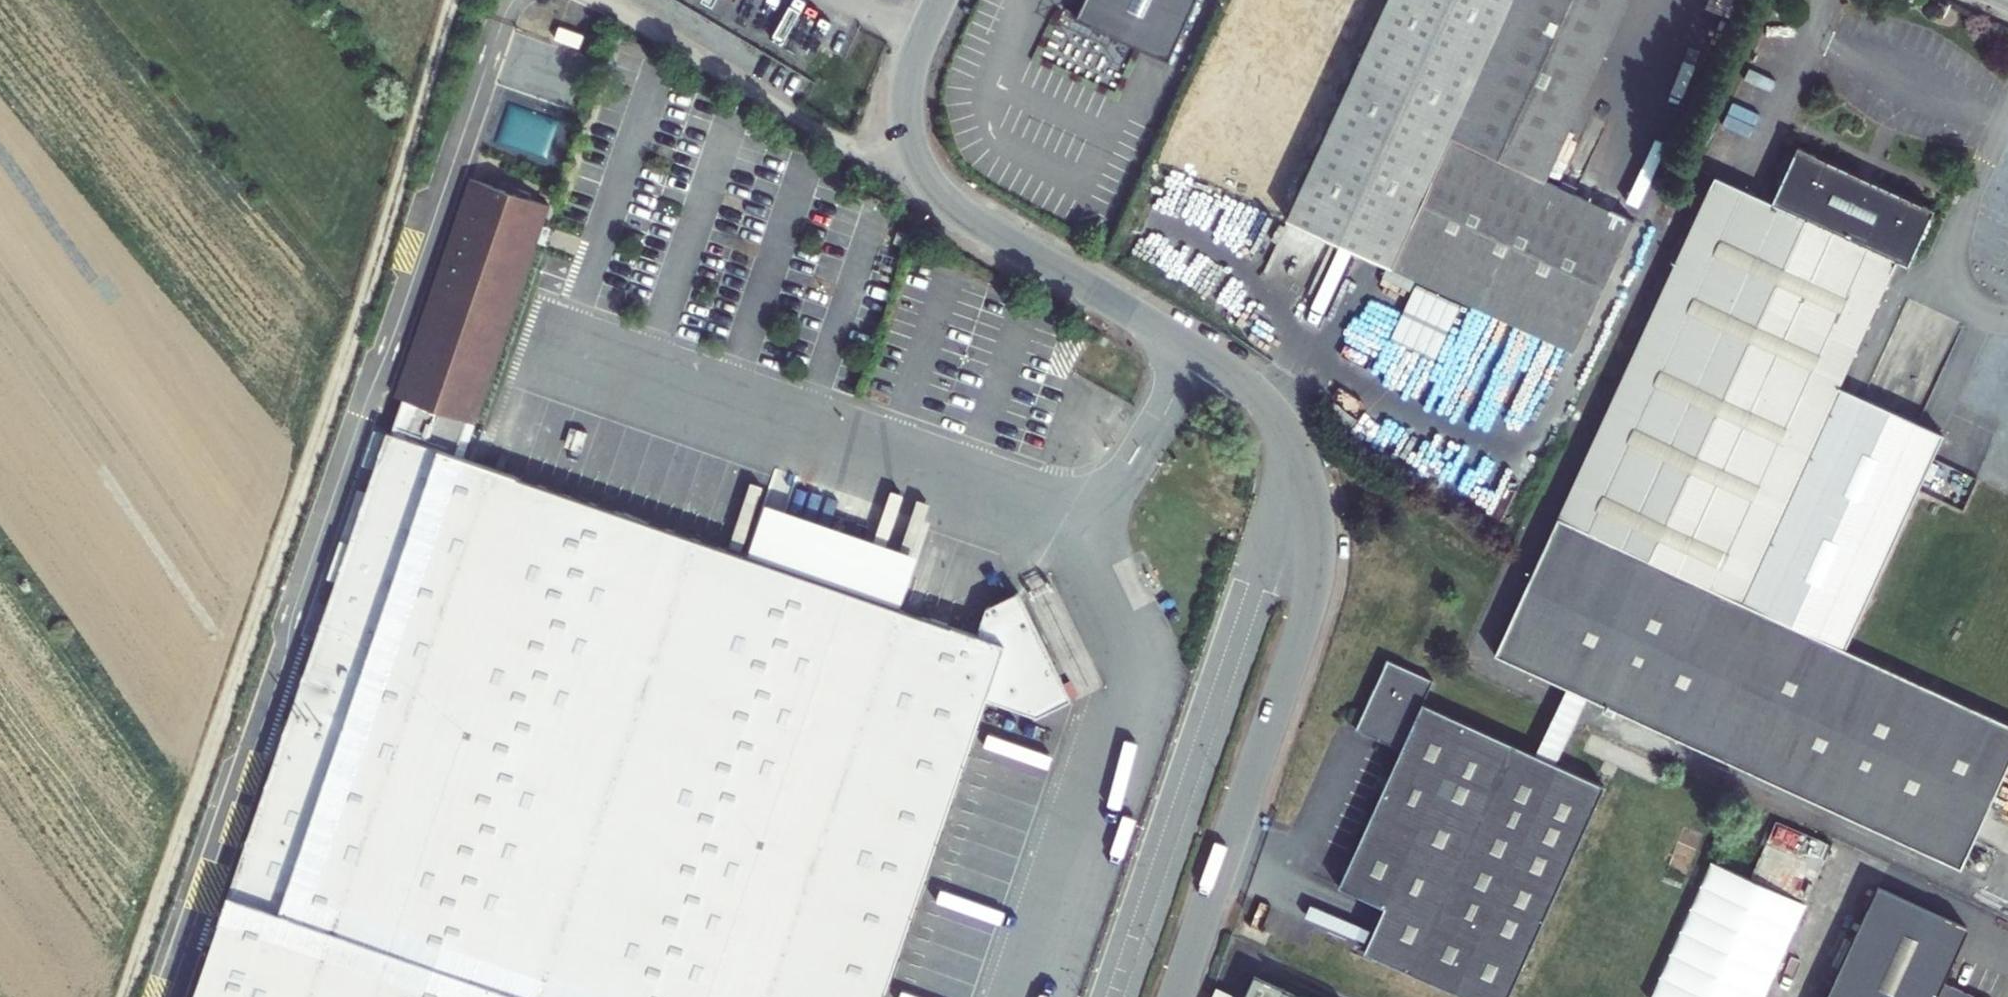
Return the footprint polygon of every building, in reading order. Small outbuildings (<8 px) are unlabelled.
[(1074,24),(1167,67),(1198,0),(1085,0),(1074,24)] [(1575,354),(1636,223),(1544,181),(1627,0),(1388,0),(1286,221),(1575,354)] [(2007,767),(2007,725),(1845,650),(1740,602),(1839,389),(1896,262),(1908,267),(1934,211),(1797,148),(1772,203),(1715,177),(1558,519),(1495,656),(1961,871),(2007,767)] [(527,241),(533,223),(540,203),(470,179),(396,396),(400,397),(389,432),(383,430),(190,996),(882,996),(984,697),(1038,716),(1068,700),(1014,591),(981,609),(972,632),(451,453),(462,419),(467,420),(527,241)] [(546,227),(533,223),(527,241),(539,245),(546,227)] [(1943,435),(1839,389),(1740,602),(1845,650),(1943,435)] [(1420,701),(1431,678),(1385,657),(1352,726),(1398,747),(1335,884),(1381,905),(1360,949),(1465,996),(1503,996),(1601,784),(1420,701)] [(1829,996),(1971,996),(1943,984),(1968,930),(1878,889),(1829,996)] [(1255,978),(1246,996),(1297,996),(1255,978)]
